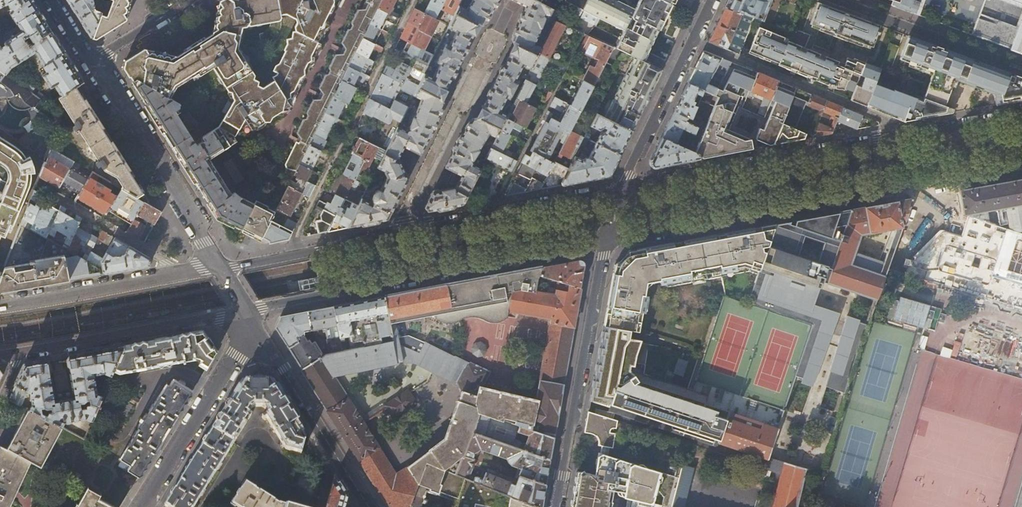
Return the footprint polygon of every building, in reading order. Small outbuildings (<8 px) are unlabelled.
[(7,3),(11,10),(8,12),(15,24),(16,23),(39,9),(33,0),(0,0),(0,8),(7,3)] [(70,3),(79,18),(92,38),(102,11),(95,8),(92,4),(93,3),(93,2),(93,0),(76,0),(70,3)] [(102,11),(92,38),(92,39),(96,39),(122,23),(127,0),(106,0),(102,11)] [(236,97),(235,101),(237,103),(222,128),(234,135),(235,136),(239,129),(249,123),(257,127),(291,106),(289,103),(293,94),(298,91),(321,44),(318,42),(324,29),(321,28),(334,2),(333,0),(226,0),(224,0),(221,14),(216,35),(211,39),(187,53),(177,60),(156,56),(140,52),(126,61),(124,69),(126,73),(129,77),(130,77),(133,82),(138,80),(172,100),(179,89),(200,75),(202,78),(215,69),(222,80),(225,81),(224,84),(232,96),(236,97)] [(293,174),(298,164),(299,164),(309,145),(324,114),(325,112),(333,95),(341,80),(348,66),(355,52),(362,37),(369,23),(377,8),(381,0),(370,0),(369,0),(371,1),(370,4),(376,7),(375,10),(367,6),(365,10),(362,12),(356,12),(350,23),(351,26),(350,29),(347,29),(342,41),(345,48),(341,55),(333,58),(320,85),(323,93),(320,100),(311,103),(305,114),(306,117),(305,120),(302,120),(297,131),(300,133),(301,136),(298,143),(296,147),(293,147),(284,165),(287,169),(285,172),(286,174),(292,177),(293,174)] [(466,9),(459,6),(447,28),(455,32),(449,45),(446,44),(437,62),(439,64),(433,77),(425,73),(418,86),(413,97),(420,100),(412,119),(411,119),(408,128),(409,129),(406,130),(405,132),(397,128),(385,152),(381,160),(377,169),(384,172),(383,173),(386,178),(380,191),(379,191),(376,191),(375,192),(374,193),(372,195),(371,198),(371,200),(370,203),(362,199),(358,206),(348,227),(387,219),(404,186),(409,177),(406,172),(405,173),(399,160),(397,159),(404,146),(420,155),(428,139),(429,139),(429,138),(430,138),(444,103),(442,98),(445,91),(451,79),(459,63),(468,46),(474,34),(478,27),(483,25),(493,10),(499,0),(472,0),(466,9)] [(377,8),(388,13),(393,4),(394,0),(381,0),(377,8)] [(407,41),(401,52),(404,53),(415,59),(428,66),(447,28),(459,6),(462,0),(444,0),(435,19),(424,13),(415,8),(405,27),(405,30),(402,38),(407,41)] [(429,3),(424,13),(435,19),(444,0),(431,0),(429,3)] [(552,9),(540,3),(535,0),(512,0),(524,7),(518,23),(512,39),(513,45),(510,52),(504,64),(495,80),(487,97),(481,109),(477,116),(472,118),(452,149),(453,151),(444,168),(452,172),(449,178),(446,185),(447,186),(447,189),(439,191),(439,189),(433,190),(425,207),(428,211),(462,204),(480,169),(473,165),(473,164),(472,161),(473,160),(479,150),(478,150),(489,134),(496,137),(500,130),(506,118),(507,115),(499,111),(506,97),(509,99),(519,81),(516,79),(522,66),(530,70),(538,53),(541,48),(533,44),(539,29),(540,29),(545,17),(544,16),(544,14),(549,16),(552,9)] [(633,10),(613,0),(564,0),(563,1),(582,10),(624,30),(615,48),(626,54),(633,57),(641,61),(642,61),(643,61),(648,50),(664,16),(670,4),(661,0),(638,0),(633,10)] [(795,20),(803,0),(728,0),(724,7),(753,18),(767,24),(781,30),(790,33),(794,23),(795,20)] [(890,5),(900,9),(915,14),(920,0),(892,0),(890,5)] [(838,10),(818,2),(810,24),(820,28),(819,30),(834,36),(835,35),(847,40),(847,41),(863,46),(864,44),(872,47),(879,25),(864,19),(838,10)] [(739,54),(753,18),(724,7),(714,28),(708,42),(739,54)] [(396,25),(399,18),(388,13),(377,8),(369,23),(381,29),(384,23),(386,20),(396,25)] [(39,9),(16,23),(20,31),(3,42),(5,45),(1,48),(0,47),(0,70),(6,74),(11,67),(34,53),(46,71),(45,73),(43,70),(39,72),(49,88),(54,85),(60,96),(76,86),(84,81),(61,44),(39,9)] [(1021,30),(992,21),(991,24),(977,18),(971,35),(992,43),(1021,54),(1021,28),(1021,30)] [(565,25),(564,26),(555,22),(554,22),(541,48),(538,53),(561,64),(565,56),(551,50),(558,37),(562,38),(564,34),(573,38),(577,31),(565,25)] [(388,33),(381,29),(369,23),(362,37),(374,44),(377,37),(380,32),(390,37),(391,34),(388,33)] [(851,72),(861,75),(865,64),(857,60),(855,63),(846,60),(843,67),(787,44),(788,42),(784,40),(785,37),(759,27),(748,52),(761,57),(770,61),(771,59),(780,63),(779,64),(785,67),(791,69),(792,67),(799,70),(798,72),(808,76),(810,77),(811,75),(818,78),(817,80),(826,84),(829,85),(830,83),(837,85),(836,88),(837,88),(837,89),(840,88),(842,89),(845,89),(845,88),(855,92),(857,87),(858,84),(848,80),(851,72)] [(600,71),(607,58),(613,47),(586,35),(582,43),(585,44),(580,52),(598,60),(594,69),(589,67),(582,81),(593,87),(600,71)] [(952,113),(953,110),(944,107),(954,80),(998,97),(1001,104),(1021,101),(1021,77),(1015,75),(1013,76),(1009,75),(1010,73),(1001,70),(992,67),(982,63),(952,52),(930,44),(908,35),(899,60),(933,73),(922,103),(874,84),(866,107),(875,111),(885,115),(903,122),(907,121),(952,113)] [(355,52),(367,58),(370,52),(374,44),(362,37),(355,52)] [(723,59),(703,51),(694,69),(687,83),(703,90),(716,96),(729,67),(731,62),(723,59)] [(371,63),(373,61),(367,58),(355,52),(348,66),(360,72),(365,62),(370,64),(371,63)] [(395,70),(386,65),(382,73),(402,84),(405,79),(418,86),(425,73),(428,66),(415,59),(404,53),(400,61),(395,70)] [(563,72),(566,67),(561,64),(538,53),(530,70),(525,80),(535,86),(535,85),(541,75),(546,64),(563,72)] [(633,57),(604,117),(631,130),(642,109),(661,69),(643,61),(642,61),(641,61),(633,57)] [(874,84),(880,70),(865,64),(861,75),(860,77),(865,78),(861,89),(857,87),(855,92),(851,101),(856,103),(866,107),(874,84)] [(367,79),(368,76),(360,72),(348,66),(341,80),(353,86),(356,78),(362,82),(365,77),(367,79)] [(750,91),(756,77),(738,70),(729,67),(716,96),(718,96),(695,152),(697,153),(699,158),(722,154),(752,149),(750,139),(743,141),(730,135),(727,142),(722,139),(740,96),(741,92),(742,90),(742,88),(750,91)] [(6,74),(0,70),(0,97),(1,96),(3,96),(5,96),(7,96),(8,97),(9,100),(11,101),(13,103),(16,105),(19,106),(23,107),(25,107),(27,106),(28,108),(29,110),(30,112),(30,114),(30,116),(30,119),(28,119),(27,119),(24,120),(23,122),(21,124),(21,126),(21,129),(21,131),(30,140),(30,142),(30,144),(30,146),(29,148),(28,150),(44,162),(44,161),(50,148),(49,147),(62,116),(47,105),(38,98),(20,85),(6,74)] [(402,84),(382,73),(375,87),(369,99),(390,109),(402,84)] [(765,113),(768,106),(771,100),(774,93),(777,86),(779,81),(765,76),(757,73),(756,77),(750,91),(749,95),(752,96),(753,92),(764,97),(762,103),(763,104),(761,107),(765,114),(765,113)] [(418,86),(405,79),(402,84),(390,109),(369,99),(363,112),(367,114),(371,116),(372,116),(382,121),(371,144),(385,152),(397,128),(413,97),(418,86)] [(197,144),(191,134),(211,122),(172,100),(138,80),(133,82),(132,82),(145,102),(168,138),(187,169),(208,202),(217,217),(232,225),(241,229),(254,203),(241,197),(234,192),(231,194),(209,158),(236,141),(234,136),(234,135),(222,128),(197,144)] [(350,99),(356,88),(353,86),(341,80),(333,95),(345,101),(348,103),(350,99)] [(525,80),(515,98),(517,99),(526,103),(531,93),(535,86),(525,80)] [(582,108),(589,93),(593,87),(582,81),(575,95),(570,105),(581,111),(582,108)] [(22,82),(20,85),(38,98),(47,105),(51,102),(38,92),(37,92),(33,89),(33,88),(27,83),(26,84),(22,82)] [(697,103),(703,90),(687,83),(680,99),(674,110),(688,116),(691,118),(696,106),(693,105),(695,102),(697,103)] [(136,182),(76,86),(60,96),(58,98),(75,125),(72,127),(76,133),(79,131),(98,161),(95,163),(97,166),(92,172),(99,176),(120,188),(143,201),(151,205),(136,182)] [(774,93),(771,100),(777,103),(765,131),(761,130),(756,141),(768,146),(771,146),(773,146),(782,124),(783,125),(789,108),(792,100),(794,93),(782,88),(777,86),(774,93)] [(820,111),(818,115),(821,117),(827,101),(822,99),(796,88),(794,93),(792,100),(820,111)] [(342,108),(345,101),(333,95),(325,112),(337,118),(342,108)] [(549,107),(561,113),(566,103),(554,97),(549,107)] [(526,124),(535,108),(526,103),(517,99),(516,101),(518,102),(512,115),(508,113),(507,115),(506,118),(524,127),(526,124)] [(827,101),(821,117),(812,138),(823,137),(831,135),(843,107),(827,101)] [(562,131),(565,133),(568,135),(571,130),(581,111),(570,105),(569,105),(559,123),(550,118),(552,114),(547,111),(542,120),(544,122),(562,131)] [(857,130),(863,115),(859,114),(843,107),(831,135),(851,132),(854,131),(855,129),(857,130)] [(801,113),(789,108),(783,125),(788,127),(794,130),(801,113)] [(686,120),(688,116),(674,110),(667,126),(661,137),(688,149),(698,126),(686,120)] [(342,121),(337,118),(325,112),(324,114),(309,145),(323,152),(325,150),(322,148),(324,145),(326,140),(325,139),(334,121),(345,127),(346,124),(342,121)] [(596,113),(596,114),(590,125),(601,130),(595,142),(619,155),(625,142),(631,130),(604,117),(596,113)] [(532,131),(524,127),(506,118),(500,130),(508,134),(512,125),(521,129),(518,135),(528,140),(532,131)] [(558,140),(562,131),(544,122),(537,137),(530,150),(532,151),(547,160),(558,140)] [(789,143),(803,140),(805,135),(794,130),(787,131),(788,127),(783,125),(782,124),(773,146),(789,143)] [(501,154),(511,135),(508,134),(500,130),(496,137),(490,148),(501,154)] [(584,137),(579,135),(571,130),(568,135),(563,145),(554,163),(541,189),(562,185),(561,182),(573,159),(575,155),(580,145),(584,137)] [(565,133),(560,144),(563,145),(568,135),(565,133)] [(699,158),(697,153),(695,152),(688,149),(661,137),(655,149),(650,161),(654,167),(676,163),(699,159),(699,158)] [(7,166),(9,168),(10,170),(11,173),(11,175),(10,178),(4,194),(0,192),(0,234),(4,236),(10,223),(12,224),(30,183),(31,178),(30,173),(34,172),(33,164),(29,156),(26,158),(18,149),(0,138),(0,161),(7,166)] [(366,171),(373,156),(381,160),(385,152),(371,144),(359,138),(354,148),(351,153),(364,160),(360,168),(366,171)] [(518,142),(515,149),(521,152),(526,142),(517,138),(515,141),(518,142)] [(591,179),(609,175),(614,166),(619,155),(595,142),(588,156),(581,153),(579,157),(575,155),(573,159),(561,182),(562,185),(591,179)] [(311,170),(312,170),(320,155),(328,160),(330,156),(323,152),(309,145),(299,164),(311,170)] [(62,183),(71,167),(74,162),(50,148),(44,161),(44,162),(39,175),(47,180),(59,188),(62,183)] [(513,169),(516,162),(504,156),(501,154),(490,148),(485,160),(480,169),(506,182),(513,169)] [(502,197),(529,191),(541,189),(554,163),(547,160),(532,151),(529,156),(525,154),(523,157),(502,197)] [(342,174),(354,180),(360,168),(364,160),(351,153),(349,152),(343,165),(339,172),(342,174)] [(508,154),(506,153),(504,156),(516,162),(519,157),(509,152),(508,154)] [(293,174),(306,181),(310,174),(311,170),(299,164),(298,164),(293,174)] [(89,178),(71,167),(62,183),(66,186),(79,194),(89,178)] [(95,182),(99,176),(92,172),(89,178),(79,194),(77,198),(88,205),(105,215),(108,210),(116,196),(109,192),(110,190),(104,187),(102,189),(94,185),(95,182)] [(312,192),(315,186),(306,181),(293,174),(292,177),(287,186),(302,193),(309,197),(312,192)] [(365,192),(368,187),(354,180),(342,174),(337,185),(332,193),(334,194),(344,199),(351,203),(358,206),(362,199),(363,196),(354,192),(356,188),(365,192)] [(960,191),(964,212),(969,214),(988,220),(986,208),(996,206),(999,223),(1008,221),(1009,227),(1021,231),(1021,180),(960,191)] [(276,209),(291,216),(295,206),(302,193),(287,186),(276,209)] [(116,196),(108,210),(122,218),(131,224),(143,201),(120,188),(116,196)] [(31,223),(38,208),(42,202),(38,199),(41,194),(33,190),(30,199),(35,202),(33,206),(28,203),(23,218),(31,223)] [(326,205),(318,201),(316,205),(327,211),(336,215),(341,204),(344,199),(334,194),(328,208),(325,207),(326,205)] [(888,268),(912,199),(880,205),(846,211),(824,278),(823,282),(877,298),(888,268)] [(43,201),(42,202),(38,208),(31,223),(29,228),(46,238),(48,233),(54,218),(58,210),(48,204),(43,201)] [(137,239),(146,225),(136,219),(139,215),(154,224),(162,211),(151,205),(143,201),(131,224),(126,233),(129,234),(137,239)] [(282,228),(262,219),(267,209),(254,203),(241,229),(269,242),(277,241),(288,239),(292,232),(296,223),(287,219),(282,228)] [(341,204),(336,215),(332,223),(328,231),(339,229),(348,227),(358,206),(351,203),(348,208),(341,204)] [(324,219),(327,211),(316,205),(303,231),(306,235),(320,232),(328,231),(332,223),(324,219)] [(65,214),(63,213),(66,209),(61,206),(58,210),(54,218),(48,233),(53,236),(56,229),(66,235),(63,241),(69,245),(73,236),(77,227),(81,218),(76,215),(74,219),(65,214)] [(846,211),(791,221),(774,224),(761,263),(760,267),(747,305),(762,310),(766,311),(769,313),(809,326),(811,326),(794,378),(813,384),(838,312),(811,303),(819,276),(824,278),(846,211)] [(969,214),(962,237),(945,230),(939,232),(910,259),(905,271),(1021,306),(1021,231),(1009,227),(999,223),(988,220),(969,214)] [(605,315),(604,326),(627,329),(634,331),(637,322),(640,322),(642,312),(645,313),(648,295),(645,295),(647,284),(660,281),(661,285),(665,284),(667,287),(722,277),(725,297),(747,305),(760,267),(751,265),(753,261),(761,263),(774,224),(746,229),(726,233),(718,235),(701,238),(679,242),(658,245),(629,251),(630,255),(627,256),(625,258),(622,261),(619,266),(615,265),(613,276),(609,295),(605,315)] [(85,231),(77,227),(73,236),(75,238),(73,241),(78,243),(79,240),(93,248),(95,243),(97,238),(85,231)] [(102,239),(107,232),(101,229),(97,238),(95,243),(97,244),(99,239),(101,240),(102,240),(102,239)] [(150,258),(115,237),(101,258),(91,252),(87,261),(106,273),(149,265),(150,258)] [(2,273),(0,279),(0,291),(17,288),(55,282),(69,279),(65,253),(67,250),(66,250),(48,239),(40,258),(42,258),(29,260),(29,262),(4,267),(2,273)] [(87,261),(67,250),(65,253),(69,279),(80,277),(106,273),(87,261)] [(544,266),(540,275),(559,281),(568,284),(581,288),(585,266),(579,260),(562,263),(544,266)] [(405,293),(384,297),(389,324),(395,323),(426,317),(428,323),(429,326),(431,329),(433,330),(434,332),(437,333),(441,334),(444,335),(446,335),(449,334),(451,333),(454,332),(455,331),(456,328),(457,326),(458,325),(459,323),(461,322),(462,320),(464,319),(466,318),(468,318),(471,318),(473,318),(476,318),(479,320),(481,321),(482,322),(483,323),(484,324),(487,325),(489,325),(491,326),(494,326),(497,325),(500,324),(502,323),(504,322),(506,320),(508,318),(509,311),(511,292),(521,291),(532,292),(536,275),(540,276),(540,275),(544,266),(509,273),(480,279),(452,284),(431,288),(405,293)] [(576,315),(581,288),(568,284),(567,291),(557,289),(556,296),(532,292),(521,291),(511,292),(509,311),(552,318),(551,324),(573,328),(576,315)] [(360,301),(334,306),(342,351),(392,341),(389,324),(384,297),(360,301)] [(320,309),(308,311),(311,331),(325,329),(328,353),(342,351),(334,306),(320,309)] [(304,332),(311,331),(308,311),(288,315),(281,316),(276,328),(288,348),(299,341),(298,340),(304,336),(304,332)] [(780,421),(777,420),(809,326),(769,313),(740,398),(734,395),(728,412),(717,444),(768,460),(764,469),(781,475),(773,506),(797,506),(806,469),(768,459),(773,441),(780,421)] [(868,322),(846,315),(823,386),(846,393),(868,322)] [(359,460),(380,449),(334,376),(413,363),(457,382),(467,362),(424,342),(424,341),(407,333),(396,335),(395,323),(389,324),(392,341),(342,351),(328,353),(325,353),(324,354),(302,369),(335,422),(353,450),(359,460)] [(558,413),(573,328),(551,324),(538,397),(536,397),(535,398),(534,399),(533,400),(532,401),(537,402),(533,430),(553,437),(558,413)] [(728,412),(719,409),(705,404),(704,408),(641,387),(639,391),(617,384),(627,329),(604,326),(593,385),(590,402),(717,444),(728,412)] [(202,331),(124,346),(113,371),(119,373),(183,361),(183,363),(185,362),(184,360),(197,359),(200,360),(198,364),(206,369),(217,351),(207,338),(202,331)] [(307,340),(304,336),(298,340),(299,341),(288,348),(293,355),(302,369),(324,354),(315,340),(312,342),(309,339),(307,340)] [(24,406),(27,399),(24,398),(27,391),(30,392),(30,393),(32,404),(29,409),(62,427),(64,422),(85,418),(92,421),(103,396),(97,394),(93,373),(102,372),(111,376),(113,371),(124,346),(68,356),(66,359),(68,366),(70,367),(75,398),(55,402),(49,370),(51,368),(49,362),(47,360),(34,362),(23,363),(15,382),(8,398),(24,406)] [(467,362),(457,382),(462,392),(476,397),(480,388),(489,372),(467,362)] [(128,469),(139,476),(150,459),(162,439),(178,413),(192,390),(185,385),(185,383),(181,380),(178,381),(173,378),(169,385),(166,384),(148,414),(146,413),(142,418),(140,417),(138,420),(140,421),(137,427),(139,428),(120,458),(131,465),(128,469)] [(251,415),(249,413),(252,408),(254,406),(262,406),(264,408),(267,413),(262,417),(263,419),(265,417),(285,449),(301,453),(307,433),(291,409),(273,380),(256,380),(243,380),(238,387),(227,406),(204,443),(187,470),(170,498),(165,506),(166,506),(194,506),(251,415)] [(533,430),(537,402),(532,401),(480,388),(476,397),(462,392),(446,439),(408,467),(417,483),(457,497),(464,478),(454,474),(463,455),(473,433),(479,412),(533,430)] [(408,390),(385,404),(393,416),(416,402),(408,390)] [(41,467),(62,427),(29,409),(8,448),(20,455),(32,462),(41,467)] [(549,459),(551,448),(553,437),(533,430),(479,412),(473,433),(549,459)] [(588,413),(584,433),(590,434),(593,436),(594,436),(595,437),(597,441),(598,443),(598,446),(612,449),(617,422),(588,413)] [(473,433),(463,455),(471,458),(473,452),(480,448),(505,458),(510,464),(520,468),(518,475),(545,484),(547,471),(549,459),(473,433)] [(20,455),(8,448),(7,450),(0,446),(0,471),(8,476),(20,455)] [(380,449),(359,460),(363,466),(376,487),(388,505),(389,506),(408,506),(417,483),(408,467),(397,474),(380,449)] [(21,483),(32,462),(20,455),(8,476),(21,483)] [(471,458),(463,455),(454,474),(464,478),(537,506),(541,506),(543,496),(545,484),(518,475),(514,484),(484,473),(482,479),(475,476),(474,476),(468,474),(471,468),(472,468),(475,460),(471,458)] [(577,473),(575,484),(571,506),(611,506),(612,503),(611,503),(613,491),(625,493),(624,497),(628,499),(626,506),(672,506),(679,480),(602,455),(598,457),(596,470),(598,471),(596,482),(591,481),(591,478),(590,475),(577,473)] [(8,476),(0,471),(0,494),(1,495),(2,495),(13,501),(21,483),(8,476)] [(348,499),(335,477),(327,506),(347,506),(348,499)] [(464,478),(457,497),(454,506),(475,506),(475,505),(484,506),(537,506),(464,478)] [(286,506),(279,504),(245,482),(231,504),(236,506),(286,506)] [(113,506),(99,499),(101,495),(88,487),(86,491),(78,503),(77,502),(74,506),(114,506),(113,506)] [(13,501),(2,495),(1,495),(0,497),(0,506),(10,506),(13,501)]
